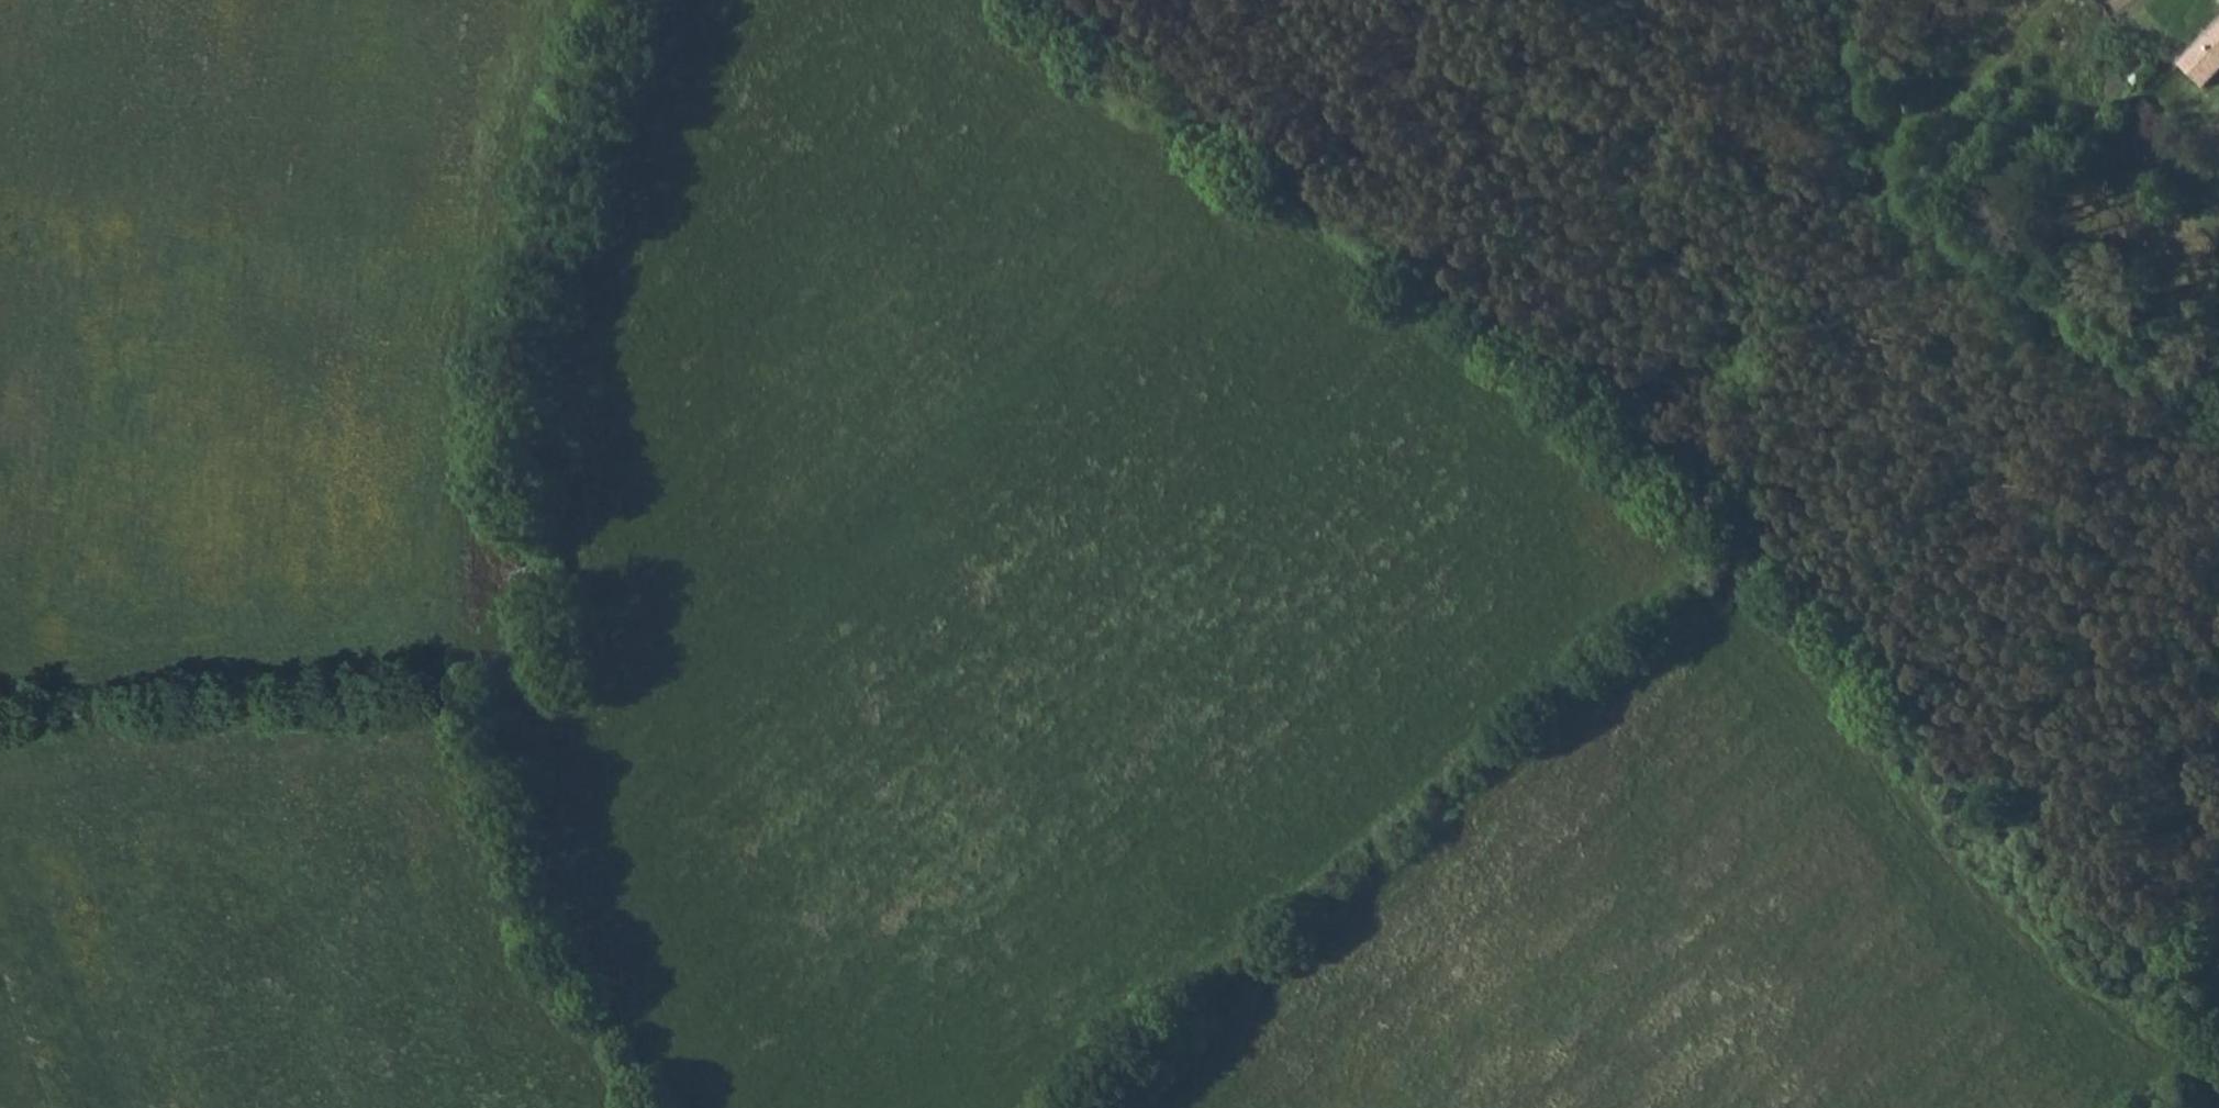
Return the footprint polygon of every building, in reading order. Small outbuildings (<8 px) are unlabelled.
[(2203,84),(2218,68),(2218,24),(2217,22),(2178,60),(2203,84)] [(2172,66),(2196,91),(2203,84),(2178,60),(2172,66)]
